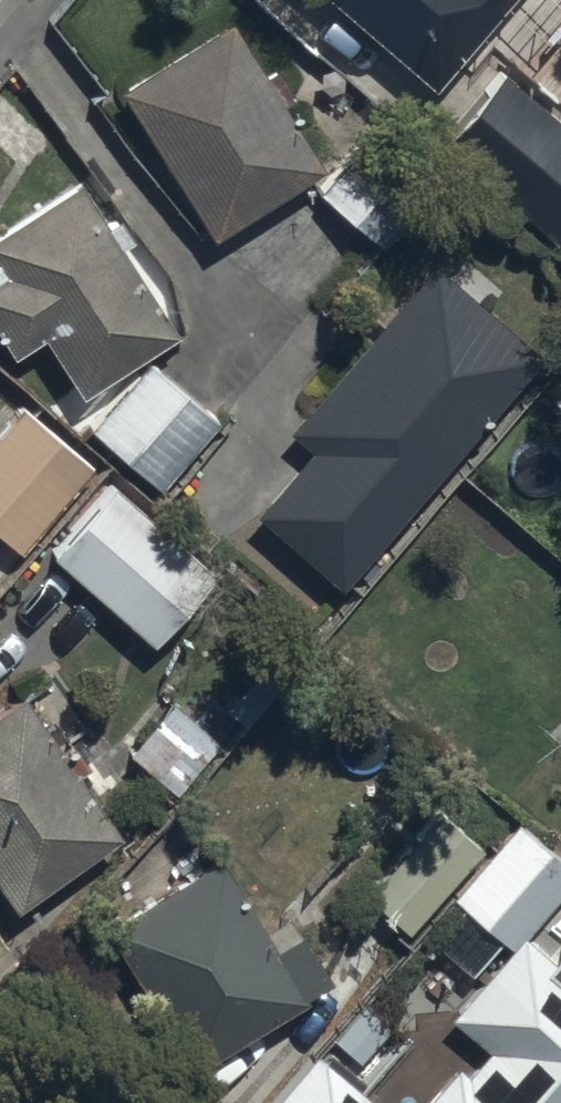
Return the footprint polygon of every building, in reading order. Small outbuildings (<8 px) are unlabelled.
[(434,87),(507,0),(329,0),(434,87)] [(260,75),(226,19),(114,89),(208,238),(323,166),(283,102),(294,95),(275,66),(260,75)] [(500,72),(438,144),(560,251),(560,125),(500,72)] [(434,175),(371,125),(317,194),(380,244),(434,175)] [(75,178),(0,227),(0,264),(4,270),(0,272),(0,339),(11,355),(39,337),(76,394),(173,331),(118,246),(128,240),(112,215),(103,221),(75,178)] [(539,361),(430,265),(287,429),(307,447),(253,509),(341,587),(539,361)] [(227,425),(144,358),(95,418),(177,485),(227,425)] [(21,410),(0,432),(0,542),(15,556),(90,473),(21,410)] [(210,576),(110,487),(52,551),(152,640),(210,576)] [(119,834),(19,694),(0,707),(0,894),(11,910),(119,834)] [(528,935),(560,896),(560,859),(513,818),(448,893),(508,945),(444,1019),(481,1051),(461,1074),(452,1066),(420,1102),(560,1102),(560,964),(528,935)] [(299,927),(267,946),(216,859),(106,924),(193,1071),(308,1004),(303,995),(330,979),(299,927)] [(316,1050),(270,1102),(377,1102),(316,1050)]
